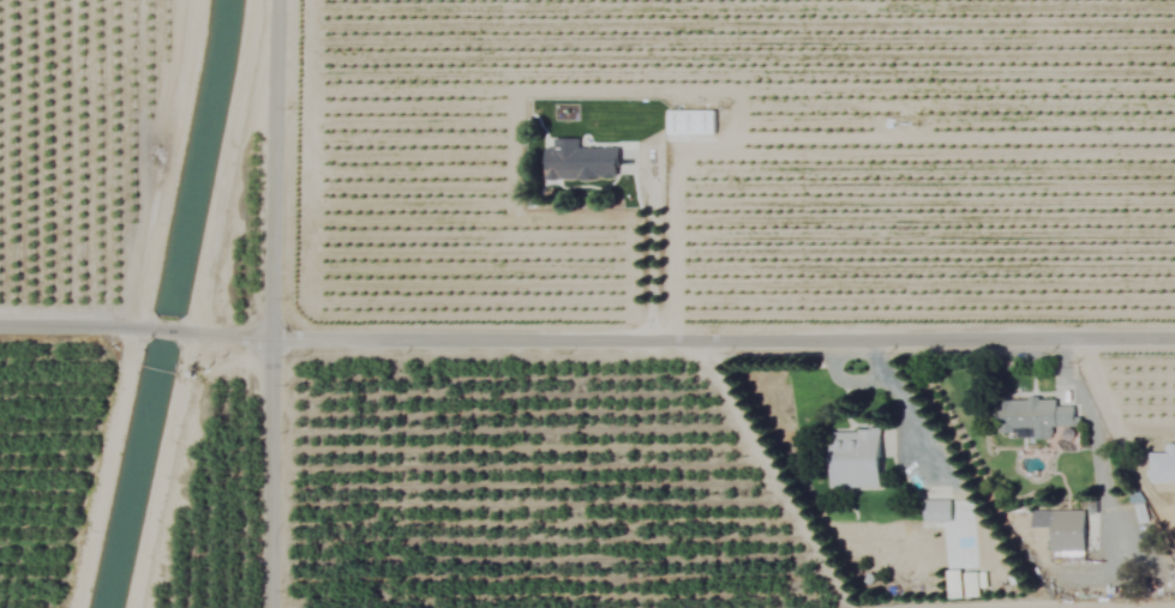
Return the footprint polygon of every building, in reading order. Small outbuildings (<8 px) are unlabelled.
[(714,111),(667,110),(666,136),(713,137),(714,111)] [(617,148),(577,148),(577,139),(552,139),(552,148),(543,148),(543,180),(617,180),(617,148)] [(879,487),(878,431),(829,432),(830,489),(879,487)] [(949,522),(949,501),(922,501),(923,522),(949,522)] [(1083,512),(1032,511),(1031,528),(1050,528),(1050,552),(1083,552),(1083,512)] [(960,572),(947,572),(947,599),(960,598),(960,572)]
